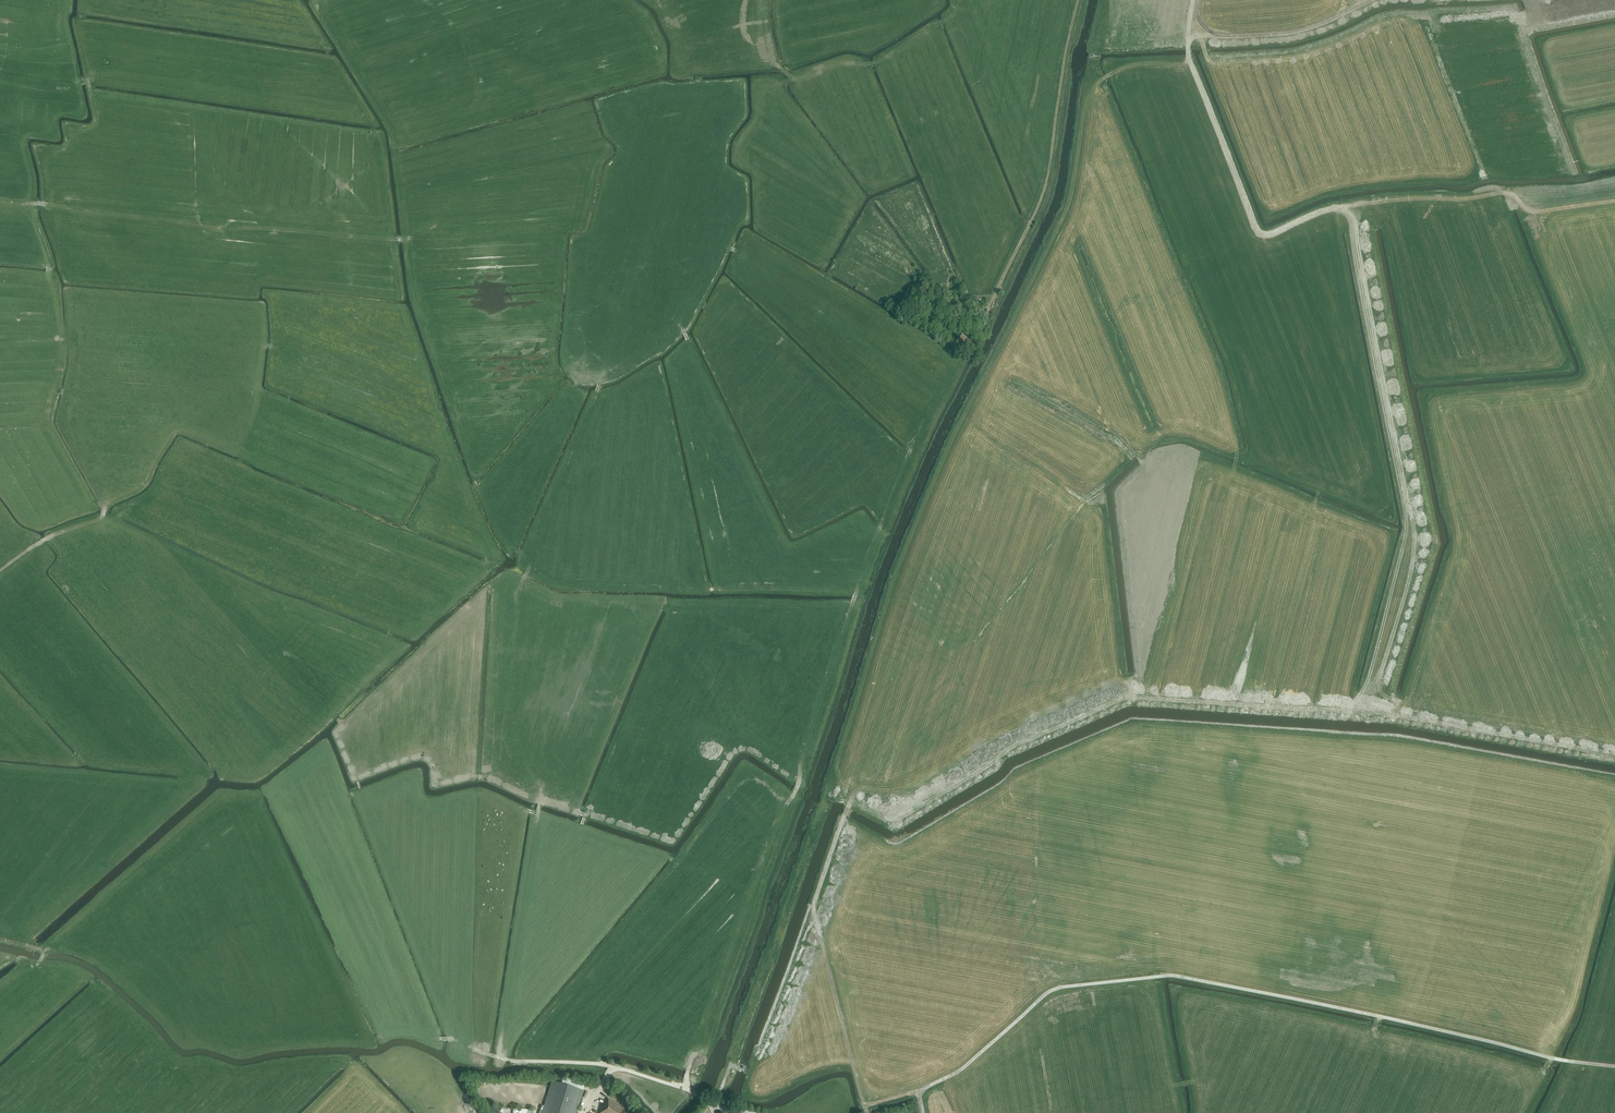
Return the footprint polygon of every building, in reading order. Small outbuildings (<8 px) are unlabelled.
[(958,324),(955,328),(965,334),(968,329),(958,324)] [(963,333),(956,344),(960,346),(961,344),(967,348),(972,340),(973,340),(963,333)] [(551,1081),(542,1112),(539,1112),(576,1112),(583,1090),(551,1081)] [(629,1112),(623,1108),(624,1107),(609,1099),(606,1103),(605,1102),(599,1112),(628,1112),(629,1112)]
